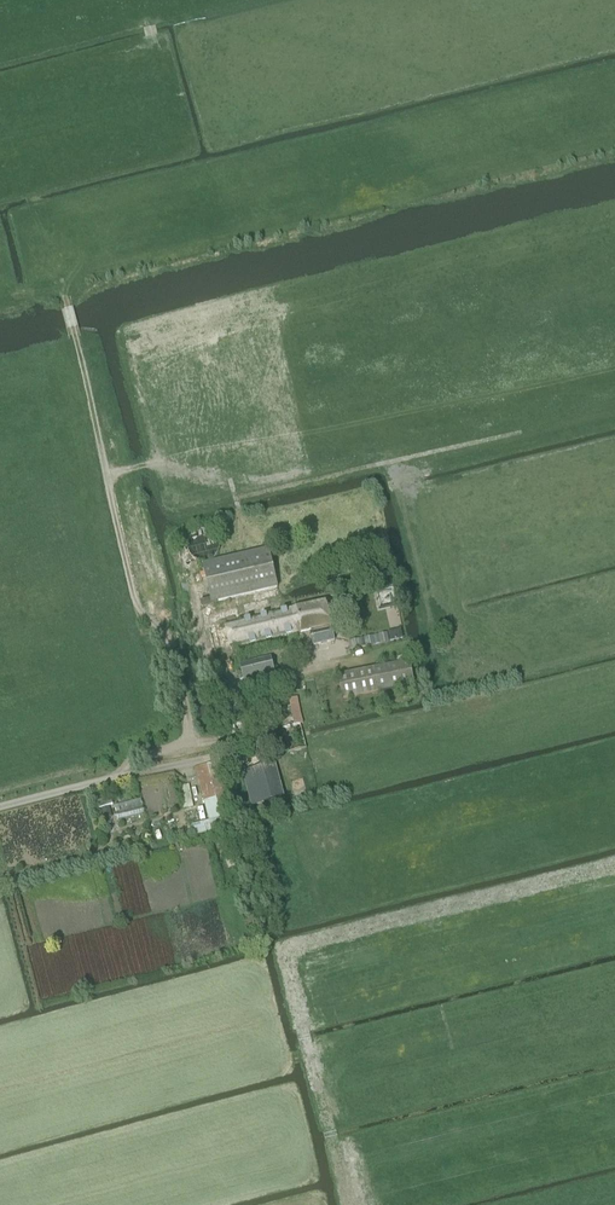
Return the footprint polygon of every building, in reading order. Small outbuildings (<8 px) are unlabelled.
[(267,549),(202,564),(212,603),(277,588),(267,549)] [(333,641),(324,602),(296,609),(301,632),(309,631),(312,646),(333,641)] [(296,609),(239,621),(224,625),(230,648),(294,633),(301,632),(296,609)] [(387,634),(379,636),(381,644),(389,642),(387,634)] [(373,637),(365,639),(367,647),(375,645),(373,637)] [(359,641),(350,643),(352,650),(361,648),(359,641)] [(270,657),(239,664),(243,680),(274,673),(270,657)] [(338,675),(343,699),(414,685),(409,661),(338,675)] [(288,752),(306,748),(300,724),(303,723),(300,713),(299,714),(295,697),(288,699),(292,715),(293,714),(296,725),(282,728),(288,752)] [(208,821),(192,826),(195,836),(231,826),(214,762),(194,767),(208,821)] [(271,764),(242,772),(251,806),(280,798),(271,764)] [(179,786),(184,808),(194,806),(189,784),(179,786)] [(110,797),(96,801),(98,808),(112,804),(110,797)] [(140,799),(114,806),(117,820),(143,813),(140,799)] [(108,806),(100,809),(103,819),(111,817),(108,806)]
